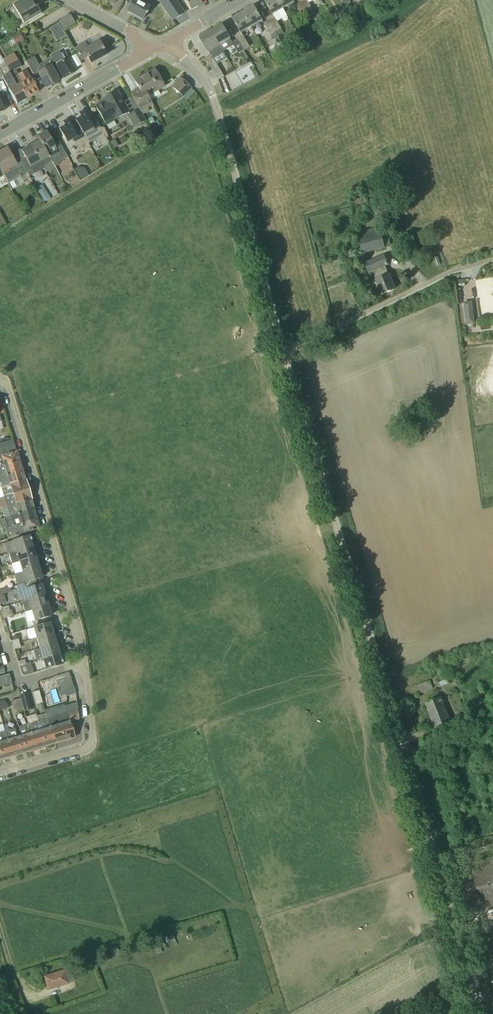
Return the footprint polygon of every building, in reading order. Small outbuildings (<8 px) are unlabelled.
[(29,0),(21,0),(12,6),(16,12),(14,13),(14,15),(16,19),(18,20),(20,19),(23,25),(41,15),(36,7),(34,8),(29,0)] [(145,5),(136,0),(133,0),(127,11),(138,17),(145,5)] [(173,21),(185,13),(176,0),(161,0),(160,1),(173,21)] [(200,0),(185,0),(191,10),(202,4),(200,0)] [(273,15),(284,9),(279,0),(265,0),(273,15)] [(295,3),(293,0),(279,0),(284,9),(295,3)] [(307,0),(305,0),(301,2),(307,13),(313,10),(307,0)] [(302,16),(307,13),(301,2),(295,5),(302,16)] [(252,27),(263,21),(254,6),(244,13),(252,27)] [(233,19),(242,33),(252,27),(244,13),(233,19)] [(70,14),(59,20),(63,29),(75,23),(70,14)] [(269,21),(276,32),(281,29),(275,17),(269,21)] [(89,29),(92,24),(86,21),(83,26),(89,29)] [(264,24),(271,35),(276,32),(269,21),(264,24)] [(59,23),(52,27),(55,33),(62,29),(59,23)] [(224,52),(234,46),(238,54),(244,50),(238,39),(233,42),(223,25),(211,31),(224,52)] [(205,58),(217,78),(223,75),(217,64),(227,58),(224,52),(211,31),(200,38),(209,52),(210,52),(211,54),(205,58)] [(17,44),(18,43),(24,39),(20,33),(13,37),(17,44)] [(250,47),(243,36),(238,39),(244,50),(250,47)] [(91,63),(106,55),(99,42),(88,48),(85,43),(74,49),(81,61),(88,57),(91,63)] [(14,53),(3,59),(5,62),(11,72),(9,73),(16,85),(19,84),(27,98),(37,93),(25,71),(18,75),(16,70),(22,67),(14,53)] [(63,79),(76,72),(65,53),(60,56),(63,62),(56,65),(63,79)] [(47,87),(51,85),(59,81),(48,60),(39,65),(34,56),(26,61),(34,76),(39,73),(47,88),(47,87)] [(27,98),(19,84),(16,85),(9,73),(11,72),(5,62),(0,65),(0,78),(2,77),(17,104),(27,98)] [(224,76),(230,90),(256,78),(249,64),(224,76)] [(144,97),(147,96),(158,90),(164,86),(155,70),(135,81),(139,89),(144,97)] [(181,78),(176,83),(173,87),(183,97),(191,88),(181,78)] [(131,93),(140,109),(141,111),(152,105),(150,100),(147,96),(144,97),(139,89),(131,93)] [(94,104),(106,125),(129,112),(117,91),(102,99),(94,104)] [(146,121),(141,111),(140,109),(128,116),(135,127),(146,121)] [(105,135),(101,128),(95,117),(89,120),(84,110),(79,113),(81,117),(75,120),(79,126),(83,134),(85,137),(89,144),(105,135)] [(85,137),(83,134),(79,126),(73,129),(68,119),(63,122),(65,126),(59,129),(67,143),(73,139),(74,142),(85,137)] [(46,131),(37,136),(39,139),(51,161),(55,167),(61,160),(67,156),(54,133),(49,136),(46,131)] [(37,142),(31,145),(42,166),(51,161),(39,139),(36,140),(37,142)] [(42,166),(31,145),(21,151),(21,149),(16,152),(27,173),(32,170),(34,173),(44,168),(42,166)] [(7,148),(0,152),(0,169),(8,183),(27,173),(16,152),(11,155),(7,148)] [(79,177),(82,180),(90,175),(85,168),(79,167),(76,169),(80,177),(79,177)] [(48,193),(41,196),(45,202),(51,198),(48,193)] [(358,233),(362,253),(386,248),(381,228),(358,233)] [(385,266),(388,265),(384,255),(365,264),(369,274),(373,272),(382,294),(395,289),(385,266)] [(327,290),(331,301),(351,293),(346,282),(327,290)] [(472,302),(464,303),(467,324),(474,323),(472,302)] [(16,451),(14,445),(0,450),(2,456),(16,451)] [(17,451),(16,451),(2,456),(0,456),(0,466),(19,460),(17,451)] [(0,466),(0,476),(22,470),(19,460),(0,466)] [(22,470),(0,476),(0,484),(1,486),(25,479),(22,470)] [(25,480),(25,479),(1,486),(4,497),(29,490),(26,480),(25,480)] [(29,490),(4,497),(0,498),(0,509),(2,508),(7,507),(32,499),(29,490)] [(4,517),(34,508),(31,500),(32,500),(32,499),(7,507),(2,508),(4,517)] [(37,517),(34,508),(4,517),(7,526),(37,517)] [(8,538),(24,533),(32,531),(33,531),(40,528),(37,517),(7,526),(5,527),(8,538)] [(32,539),(31,540),(30,536),(4,544),(7,554),(9,553),(34,546),(32,539)] [(36,552),(34,546),(9,553),(12,564),(19,562),(36,557),(35,553),(36,552)] [(39,560),(37,561),(36,557),(19,562),(22,572),(41,567),(39,560)] [(42,573),(41,567),(22,572),(26,583),(36,580),(42,578),(41,574),(42,573)] [(16,586),(18,591),(21,602),(23,601),(47,594),(45,588),(43,588),(42,584),(38,585),(36,580),(26,583),(16,586)] [(49,601),(47,594),(23,601),(26,611),(32,610),(48,605),(47,601),(49,601)] [(52,616),(50,612),(52,611),(50,604),(48,605),(32,610),(35,620),(32,621),(34,627),(39,626),(38,620),(52,616)] [(53,626),(52,627),(50,622),(39,626),(34,627),(37,638),(55,633),(53,626)] [(57,639),(55,633),(37,638),(38,640),(39,646),(40,648),(57,643),(55,640),(57,639)] [(59,647),(58,647),(57,643),(40,648),(34,650),(37,660),(43,659),(61,653),(59,647)] [(63,660),(61,653),(43,659),(46,669),(63,664),(62,660),(63,660)] [(28,663),(26,664),(19,666),(21,670),(21,673),(22,674),(23,675),(24,675),(25,675),(26,675),(27,675),(31,674),(28,663)] [(0,678),(0,689),(11,685),(9,676),(0,678)] [(61,692),(74,688),(71,676),(58,680),(61,692)] [(418,685),(418,686),(421,693),(433,688),(430,680),(418,685)] [(39,690),(32,692),(36,705),(43,702),(39,690)] [(21,698),(24,711),(31,709),(27,694),(21,696),(21,698)] [(452,723),(442,697),(425,703),(435,729),(452,723)] [(21,698),(11,701),(15,713),(24,711),(21,698)] [(9,708),(8,704),(4,700),(0,701),(0,710),(9,708)] [(46,715),(55,743),(66,739),(68,740),(71,739),(72,737),(75,737),(70,722),(79,719),(77,705),(66,708),(66,709),(46,715)] [(37,718),(45,745),(55,743),(46,715),(37,718)] [(29,726),(35,749),(45,745),(37,718),(27,721),(29,726)] [(25,752),(26,751),(35,749),(29,726),(19,729),(21,735),(18,736),(16,737),(19,747),(23,746),(25,752)] [(6,733),(12,755),(25,752),(23,746),(19,747),(16,737),(18,736),(16,730),(6,733)] [(12,755),(6,733),(0,735),(0,752),(2,758),(12,755)] [(465,918),(492,910),(492,857),(451,869),(465,918)] [(492,978),(492,945),(484,947),(492,978)] [(70,981),(66,969),(46,975),(50,987),(70,981)]
